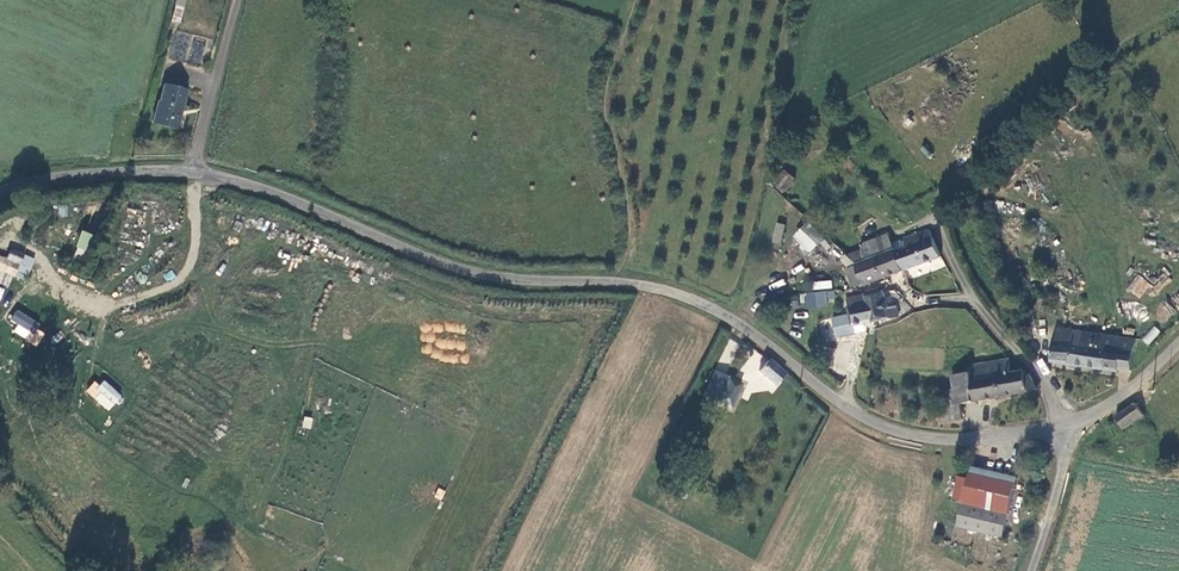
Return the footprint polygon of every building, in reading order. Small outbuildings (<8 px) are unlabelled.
[(179,24),(185,0),(176,0),(171,22),(179,24)] [(335,12),(336,0),(334,0),(325,0),(324,11),(335,12)] [(175,131),(186,92),(164,86),(159,102),(158,102),(152,124),(175,131)] [(784,194),(796,180),(785,170),(773,185),(784,194)] [(781,245),(787,226),(772,221),(766,241),(781,245)] [(820,244),(802,227),(794,236),(811,253),(820,244)] [(903,272),(942,257),(930,228),(904,238),(904,239),(908,248),(896,253),(903,272)] [(85,257),(91,233),(81,230),(75,254),(85,257)] [(892,244),(888,234),(860,244),(863,251),(852,255),(856,266),(895,251),(892,244)] [(908,248),(904,239),(892,244),(895,251),(896,253),(908,248)] [(856,266),(864,287),(903,272),(896,253),(895,251),(856,266)] [(13,277),(21,258),(9,253),(6,261),(0,259),(0,272),(13,277)] [(843,255),(839,261),(848,268),(853,261),(843,255)] [(1160,284),(1170,273),(1165,269),(1155,280),(1160,284)] [(1126,289),(1139,300),(1152,285),(1138,274),(1126,289)] [(831,281),(812,282),(813,289),(831,289),(831,281)] [(891,316),(885,290),(846,299),(850,315),(853,328),(854,328),(882,322),(882,319),(891,316)] [(836,299),(836,291),(827,292),(828,299),(836,299)] [(828,299),(827,292),(808,294),(810,308),(828,306),(828,299)] [(17,324),(12,331),(36,347),(47,330),(16,309),(9,320),(17,324)] [(853,328),(850,315),(832,319),(837,339),(856,335),(854,328),(853,328)] [(1149,346),(1160,330),(1152,325),(1141,341),(1149,346)] [(1057,327),(1054,344),(1051,363),(1119,374),(1120,371),(1132,373),(1135,357),(1137,340),(1057,327)] [(753,352),(751,349),(748,347),(745,347),(742,350),(742,354),(744,357),(749,358),(752,355),(753,352)] [(1012,373),(1010,359),(970,366),(971,373),(953,377),(955,391),(946,392),(949,408),(961,406),(1028,394),(1024,371),(1012,373)] [(758,373),(775,387),(785,374),(768,360),(758,373)] [(742,384),(713,370),(701,396),(730,410),(742,384)] [(87,392),(108,412),(123,396),(101,377),(87,392)] [(1124,430),(1144,417),(1136,403),(1116,416),(1124,430)] [(965,421),(961,406),(949,408),(952,424),(965,421)] [(302,427),(311,429),(313,418),(304,416),(302,427)] [(952,502),(963,504),(969,480),(957,477),(952,502)] [(969,477),(969,480),(963,504),(1005,514),(1011,487),(969,477)] [(1005,514),(963,504),(957,528),(999,539),(1005,514)]
